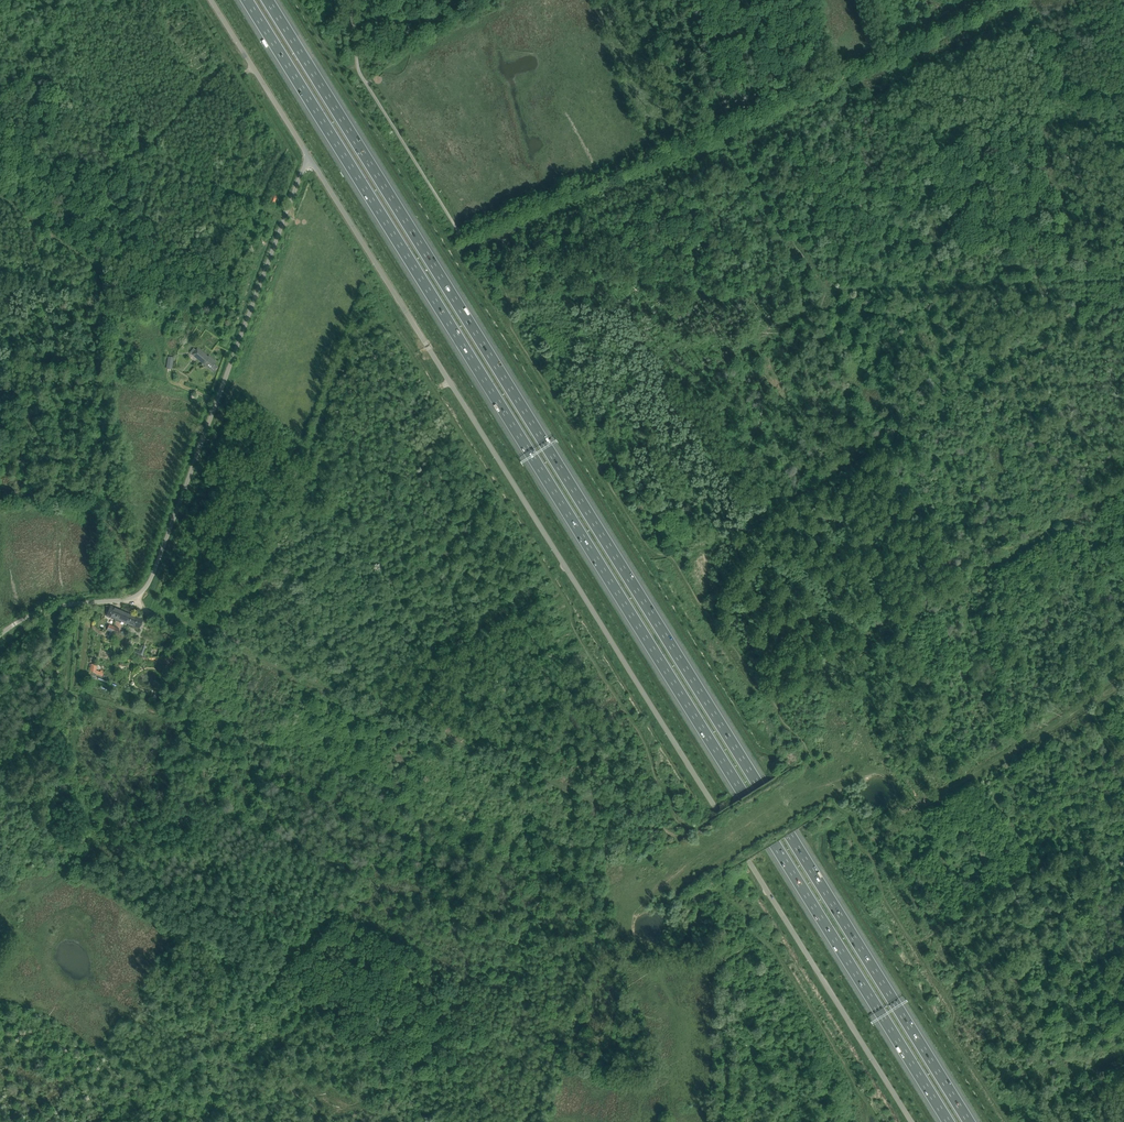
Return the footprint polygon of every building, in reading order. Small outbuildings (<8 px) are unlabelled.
[(196,350),(192,354),(198,359),(202,362),(203,363),(204,364),(210,369),(214,372),(218,367),(214,364),(216,362),(212,358),(209,356),(208,357),(197,348),(196,350)] [(115,620),(119,610),(111,606),(109,611),(107,616),(115,620)] [(119,610),(115,620),(119,622),(120,620),(128,624),(128,625),(132,615),(119,610)] [(132,615),(128,625),(137,629),(138,628),(139,628),(140,625),(142,620),(132,615)] [(135,653),(142,656),(146,646),(142,645),(141,648),(140,648),(139,651),(136,650),(135,653)] [(91,664),(90,671),(103,676),(105,671),(101,670),(100,671),(96,670),(97,665),(91,664)] [(161,673),(167,676),(168,672),(169,672),(171,667),(165,664),(161,673)] [(1085,1056),(1086,1064),(1095,1063),(1095,1055),(1085,1056)]
